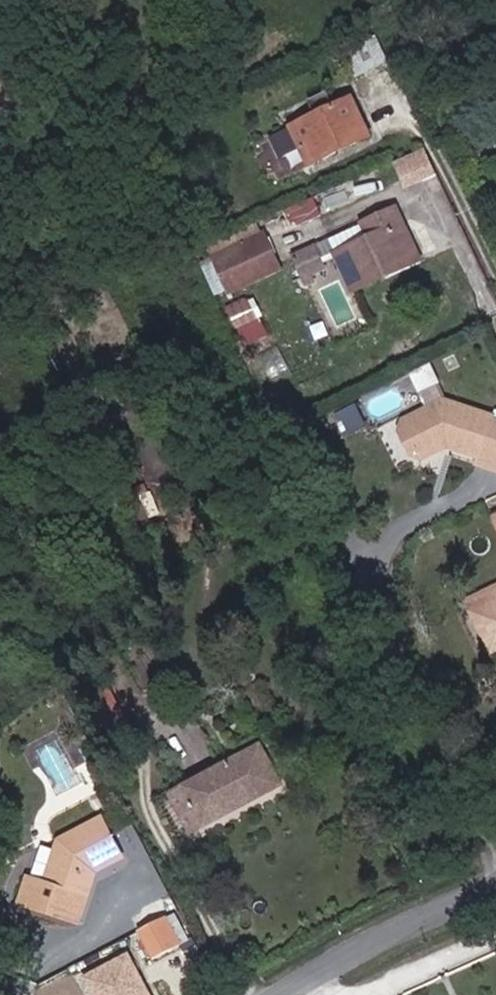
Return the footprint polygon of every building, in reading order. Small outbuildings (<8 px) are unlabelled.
[(388,63),(377,37),(344,52),(356,77),(388,63)] [(369,137),(352,99),(292,128),(309,166),(369,137)] [(395,159),(406,187),(440,174),(430,146),(395,159)] [(298,222),(324,213),(318,197),(292,206),(298,222)] [(381,271),(417,255),(395,209),(362,224),(370,239),(336,254),(353,292),(384,277),(381,271)] [(214,257),(263,236),(256,223),(200,247),(217,284),(225,280),(214,257)] [(336,254),(370,239),(362,224),(329,240),(336,254)] [(280,270),(264,235),(263,236),(214,257),(225,280),(230,293),(280,270)] [(326,271),(315,245),(293,255),(307,287),(316,283),(313,277),(326,271)] [(384,277),(420,260),(417,255),(381,271),(384,277)] [(247,345),(273,333),(254,294),(228,307),(247,345)] [(434,384),(425,368),(412,374),(420,391),(434,384)] [(491,420),(493,416),(443,400),(403,420),(399,431),(413,458),(424,460),(439,453),(443,442),(451,446),(453,448),(479,458),(480,458),(486,438),(495,441),(495,422),(491,420)] [(486,438),(480,458),(479,458),(477,463),(495,470),(495,441),(486,438)] [(495,604),(495,590),(469,602),(474,614),(495,604)] [(474,614),(472,614),(488,647),(495,643),(495,604),(474,614)] [(495,652),(495,643),(488,647),(490,655),(495,652)] [(117,685),(93,691),(103,730),(127,725),(117,685)] [(203,829),(285,786),(262,743),(180,786),(203,829)] [(78,923),(96,872),(123,858),(103,819),(60,841),(45,885),(29,880),(21,904),(78,923)] [(183,944),(158,900),(143,908),(136,932),(151,961),(183,944)] [(129,952),(80,976),(90,994),(151,994),(129,952)]
